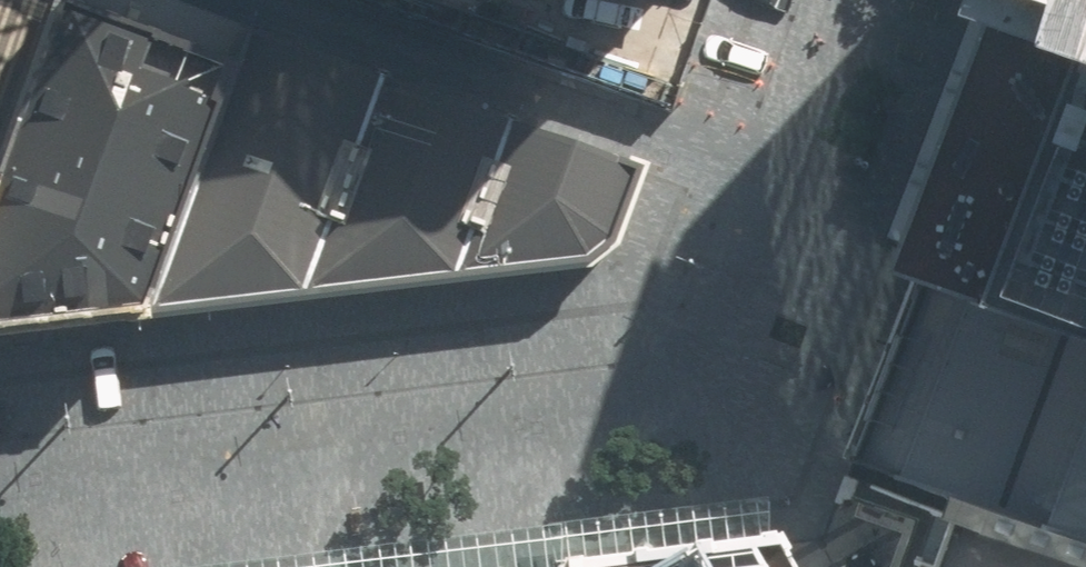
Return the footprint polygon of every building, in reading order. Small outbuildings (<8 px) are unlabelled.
[(78,0),(58,0),(0,160),(0,330),(149,317),(237,59),(78,0)] [(58,0),(0,0),(0,160),(58,0)] [(674,81),(704,0),(438,0),(674,81)] [(1021,14),(1085,36),(1085,0),(1026,0),(1021,14)] [(1021,14),(932,267),(1085,323),(1085,36),(1021,14)] [(247,28),(237,59),(149,317),(602,256),(628,245),(655,165),(247,28)] [(863,460),(1085,538),(1085,323),(932,267),(863,460)] [(964,525),(948,566),(1085,566),(1085,538),(863,460),(855,484),(964,525)] [(605,566),(783,566),(773,548),(605,566)]
